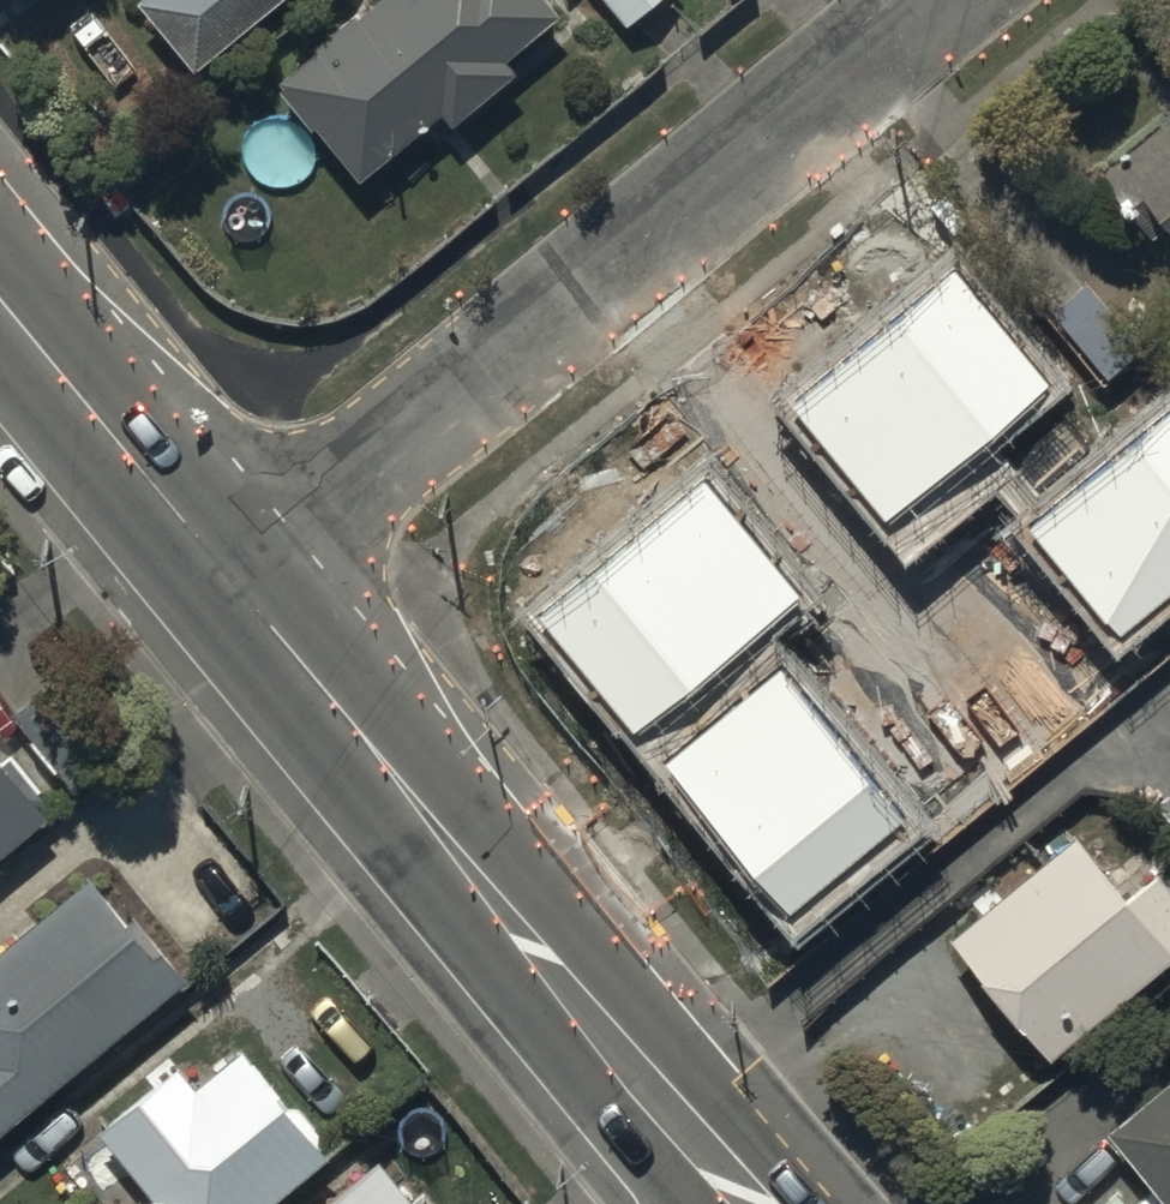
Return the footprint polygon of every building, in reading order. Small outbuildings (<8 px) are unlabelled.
[(143,14),(199,84),(305,0),(160,0),(143,14)] [(361,193),(446,125),(457,139),(521,87),(509,73),(564,29),(541,0),(396,0),(277,95),(316,144),(320,141),(361,193)] [(628,35),(670,0),(599,0),(628,35)] [(1099,188),(1147,248),(1160,237),(1169,250),(1169,130),(1099,188)] [(1084,288),(1051,314),(1110,388),(1143,362),(1084,288)] [(1017,318),(956,366),(1020,447),(1081,399),(1017,318)] [(687,512),(642,550),(742,669),(896,540),(794,419),(770,439),(755,421),(692,474),(706,491),(685,509),(687,512)] [(1136,503),(1086,445),(985,533),(1035,590),(1136,503)] [(1145,532),(1086,582),(1159,670),(1169,661),(1169,561),(1145,532)] [(906,879),(1096,720),(1042,656),(1026,670),(978,613),(805,759),(906,879)] [(54,690),(13,722),(79,804),(120,772),(54,690)] [(49,832),(36,816),(53,803),(14,754),(1,764),(0,763),(0,870),(49,832)] [(953,954),(1052,1073),(1169,975),(1169,907),(1154,888),(1130,908),(1081,848),(953,954)] [(190,992),(134,924),(124,932),(90,891),(0,964),(0,1148),(190,992)] [(332,1170),(241,1060),(195,1097),(182,1080),(102,1146),(151,1203),(291,1203),(332,1170)] [(1109,1146),(1156,1203),(1169,1203),(1169,1097),(1109,1146)] [(341,1203),(402,1203),(378,1174),(341,1203)]
